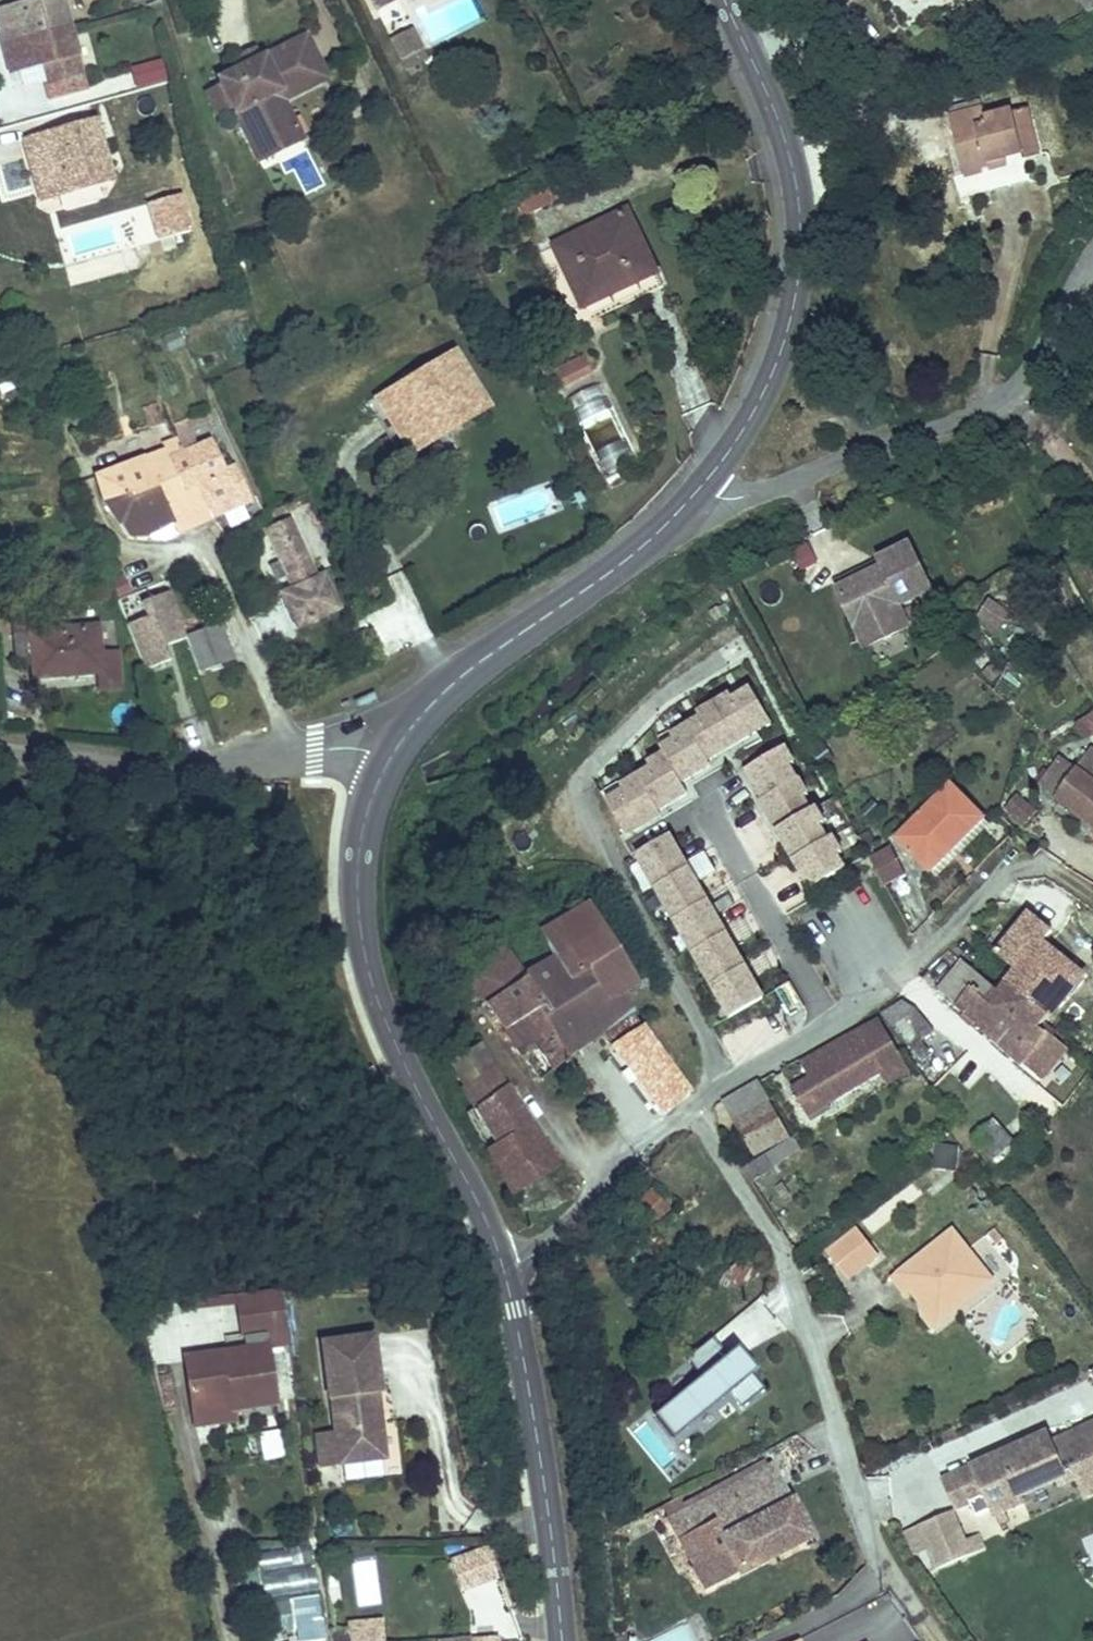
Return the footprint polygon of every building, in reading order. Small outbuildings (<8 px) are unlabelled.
[(0,13),(0,36),(10,71),(30,66),(42,111),(87,98),(61,0),(45,0),(0,13)] [(397,11),(422,0),(392,0),(397,11)] [(411,40),(420,59),(439,50),(431,31),(411,40)] [(258,62),(231,74),(234,80),(244,102),(263,141),(296,126),(285,102),(281,92),(290,87),(336,66),(321,33),(272,55),(270,56),(273,62),(262,66),(260,61),(258,62)] [(267,45),(253,52),(258,62),(260,61),(262,66),(273,62),(270,56),(272,55),(267,45)] [(131,91),(168,81),(162,60),(125,70),(131,91)] [(296,126),(263,141),(269,156),(313,136),(295,97),(340,76),(336,66),(290,87),(281,92),(285,102),(296,126)] [(234,80),(219,87),(229,108),(244,102),(234,80)] [(969,171),(987,165),(993,163),(990,154),(1025,142),(1011,104),(987,113),(982,100),(949,111),(969,171)] [(90,122),(29,139),(45,195),(60,190),(88,183),(107,178),(90,122)] [(993,163),(987,165),(993,183),(1034,169),(1025,142),(990,154),(993,163)] [(88,183),(60,190),(68,220),(96,212),(88,183)] [(653,296),(680,283),(648,215),(564,254),(576,282),(593,274),(606,303),(648,285),(653,296)] [(593,274),(576,282),(595,323),(653,296),(648,285),(606,303),(593,274)] [(393,402),(415,445),(449,428),(455,439),(497,416),(469,363),(393,402)] [(582,392),(570,398),(572,403),(602,389),(594,373),(577,381),(582,392)] [(577,381),(565,386),(570,398),(582,392),(577,381)] [(449,428),(415,445),(421,457),(455,439),(449,428)] [(187,454),(176,458),(187,488),(202,483),(214,516),(244,504),(218,442),(187,454)] [(93,475),(103,503),(160,486),(173,520),(177,530),(214,516),(202,483),(187,488),(176,458),(173,450),(93,475)] [(160,486),(103,503),(127,537),(147,536),(173,520),(160,486)] [(492,510),(500,527),(545,505),(537,488),(492,510)] [(245,510),(222,516),(226,530),(249,524),(245,510)] [(286,522),(262,532),(274,559),(260,565),(267,580),(280,574),(287,589),(269,596),(284,631),(325,613),(286,522)] [(793,556),(804,574),(820,564),(809,546),(793,556)] [(882,571),(839,595),(858,632),(870,653),(911,630),(899,610),(931,591),(906,546),(877,562),(882,571)] [(145,609),(125,615),(144,662),(167,655),(161,640),(187,632),(170,584),(140,593),(145,609)] [(999,631),(1010,612),(988,600),(977,619),(999,631)] [(187,632),(197,665),(225,656),(213,620),(186,629),(187,632)] [(35,681),(37,681),(107,676),(107,686),(108,690),(130,689),(127,652),(108,653),(105,626),(17,633),(21,672),(34,671),(35,681)] [(706,757),(769,719),(749,685),(732,696),(729,692),(696,711),(699,716),(670,733),(673,738),(660,746),(663,752),(647,762),(650,766),(620,784),(623,789),(605,800),(626,834),(660,813),(657,808),(686,790),(680,779),(709,762),(706,757)] [(1078,722),(1088,742),(1092,740),(1092,714),(1078,722)] [(820,823),(824,820),(815,804),(810,806),(802,794),(807,791),(789,762),(793,760),(783,743),(744,766),(762,796),(759,798),(811,885),(845,865),(837,852),(842,849),(832,833),(828,836),(820,823)] [(1084,762),(1077,773),(1092,784),(1092,751),(1084,762)] [(1041,786),(1092,825),(1092,784),(1077,773),(1084,762),(1070,752),(1041,786)] [(929,860),(980,808),(949,777),(898,830),(929,860)] [(1024,806),(1015,818),(1013,820),(1027,830),(1037,817),(1024,806)] [(671,833),(638,852),(733,1015),(764,996),(754,978),(755,977),(747,962),(745,963),(735,945),(737,945),(728,930),(726,930),(716,913),(718,912),(709,897),(707,898),(697,881),(699,880),(690,865),(688,866),(678,848),(680,847),(671,833)] [(903,865),(891,841),(870,852),(883,875),(903,865)] [(715,870),(705,851),(688,861),(690,865),(699,880),(715,870)] [(735,902),(724,884),(707,894),(709,897),(718,912),(735,902)] [(588,905),(542,932),(552,948),(568,975),(586,966),(608,1002),(618,996),(635,986),(588,905)] [(753,935),(743,916),(726,926),(737,945),(753,935)] [(1022,929),(998,957),(1015,971),(1021,962),(1065,999),(1083,977),(1022,929)] [(521,977),(500,947),(464,973),(484,1001),(521,977)] [(544,955),(521,977),(538,1002),(526,1010),(545,1036),(587,1014),(608,1002),(586,966),(568,975),(552,948),(544,955)] [(970,969),(997,992),(1006,981),(1015,971),(998,957),(988,948),(970,969)] [(772,968),(762,949),(745,959),(747,962),(755,977),(772,968)] [(940,989),(986,1029),(1008,1002),(997,992),(970,969),(962,962),(940,989)] [(1022,1011),(1042,1027),(1065,999),(1021,962),(1015,971),(1006,981),(1030,1001),(1022,1011)] [(521,977),(484,1001),(501,1027),(526,1010),(538,1002),(521,977)] [(1008,1002),(986,1029),(1043,1078),(1068,1049),(1042,1027),(1022,1011),(1030,1001),(1006,981),(997,992),(1008,1002)] [(937,1041),(910,1003),(890,1017),(916,1056),(937,1041)] [(526,1010),(501,1027),(522,1057),(547,1039),(545,1036),(526,1010)] [(587,1014),(545,1036),(547,1039),(554,1049),(561,1044),(570,1056),(601,1034),(587,1014)] [(630,1014),(601,1034),(613,1048),(642,1029),(630,1014)] [(814,1078),(794,1090),(808,1116),(901,1060),(881,1022),(805,1063),(814,1078)] [(613,1048),(664,1115),(672,1107),(692,1093),(642,1029),(613,1048)] [(470,1035),(456,1042),(462,1051),(475,1044),(470,1035)] [(547,1039),(522,1057),(538,1079),(553,1069),(544,1056),(554,1049),(547,1039)] [(456,1042),(445,1048),(451,1058),(462,1051),(456,1042)] [(462,1051),(451,1058),(466,1083),(490,1068),(475,1044),(462,1051)] [(544,1056),(553,1069),(570,1056),(561,1044),(554,1049),(544,1056)] [(466,1083),(463,1085),(476,1106),(503,1089),(490,1068),(466,1083)] [(788,1135),(756,1079),(727,1102),(755,1153),(788,1135)] [(503,1089),(476,1106),(498,1142),(527,1124),(503,1089)] [(527,1124),(498,1142),(488,1148),(503,1178),(545,1153),(527,1124)] [(995,1125),(977,1144),(1005,1173),(1024,1154),(995,1125)] [(779,1165),(802,1147),(796,1133),(770,1152),(779,1165)] [(747,1170),(756,1184),(779,1165),(770,1152),(747,1170)] [(545,1153),(503,1178),(512,1192),(553,1166),(545,1153)] [(553,1166),(512,1192),(515,1200),(534,1232),(574,1200),(562,1181),(553,1166)] [(644,1203),(653,1213),(664,1204),(654,1195),(644,1203)] [(664,1204),(653,1213),(660,1221),(671,1211),(664,1204)] [(913,1296),(922,1308),(927,1305),(933,1312),(929,1317),(937,1327),(970,1302),(964,1294),(976,1286),(972,1281),(986,1270),(956,1230),(893,1277),(909,1299),(913,1296)] [(852,1236),(826,1257),(847,1282),(872,1262),(852,1236)] [(754,1252),(731,1270),(747,1290),(770,1272),(754,1252)] [(995,1283),(986,1270),(972,1281),(976,1286),(964,1294),(970,1302),(995,1283)] [(281,1286),(245,1289),(251,1328),(286,1323),(281,1286)] [(764,1301),(724,1328),(742,1354),(782,1327),(764,1301)] [(927,1305),(922,1308),(916,1312),(930,1331),(937,1327),(929,1317),(933,1312),(927,1305)] [(371,1332),(321,1339),(329,1396),(332,1395),(337,1431),(320,1434),(324,1462),(341,1460),(383,1454),(377,1413),(380,1413),(376,1388),(379,1388),(371,1332)] [(185,1347),(194,1390),(230,1385),(233,1399),(274,1392),(264,1335),(185,1347)] [(670,1441),(725,1395),(738,1410),(761,1390),(749,1376),(736,1360),(730,1364),(723,1356),(709,1339),(683,1362),(697,1379),(651,1418),(670,1441)] [(749,1376),(753,1372),(734,1348),(723,1356),(730,1364),(736,1360),(749,1376)] [(230,1385),(194,1390),(197,1405),(233,1399),(230,1385)] [(1079,1483),(1087,1501),(1092,1498),(1092,1431),(1054,1449),(1049,1439),(996,1462),(981,1479),(977,1470),(946,1484),(959,1512),(972,1506),(978,1521),(994,1514),(997,1520),(1025,1507),(1022,1500),(1039,1493),(1042,1500),(1079,1483)] [(280,1432),(257,1435),(262,1463),(284,1460),(280,1432)] [(981,1479),(996,1462),(977,1470),(981,1479)] [(771,1467),(670,1521),(706,1590),(809,1537),(771,1467)] [(965,1544),(953,1515),(921,1528),(931,1551),(939,1572),(971,1559),(965,1544)] [(931,1551),(921,1528),(904,1535),(914,1558),(931,1551)] [(986,1553),(980,1538),(965,1544),(971,1559),(986,1553)] [(466,1588),(503,1574),(492,1545),(455,1559),(466,1588)] [(257,1553),(258,1597),(314,1596),(313,1552),(257,1553)] [(271,1640),(320,1640),(322,1600),(267,1597),(265,1640),(271,1640)] [(355,1629),(356,1640),(391,1640),(389,1625),(355,1629)]
